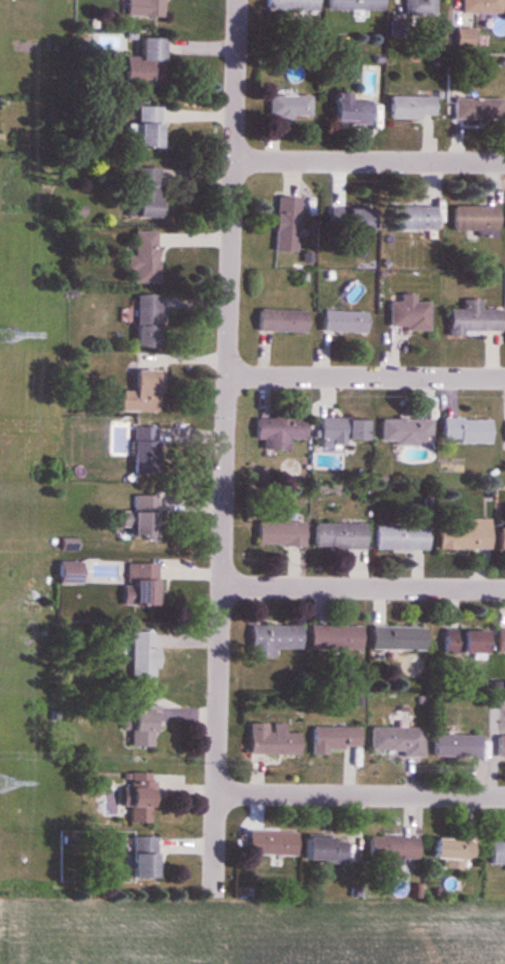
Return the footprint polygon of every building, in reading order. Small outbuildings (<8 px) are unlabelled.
[(160,17),(160,0),(123,0),(123,16),(160,17)] [(264,10),(316,10),(316,0),(264,0),(264,10)] [(326,10),(380,10),(380,0),(326,0),(326,10)] [(398,17),(428,18),(429,0),(399,0),(398,17)] [(458,13),(499,12),(499,0),(458,0),(458,13)] [(470,28),(453,28),(453,47),(469,47),(470,28)] [(159,38),(136,37),(136,57),(121,57),(121,84),(159,85),(159,38)] [(344,101),(344,92),(329,92),(329,123),(366,123),(366,101),(344,101)] [(266,95),(266,117),(308,117),(308,95),(266,95)] [(432,95),(387,95),(387,119),(432,119),(432,95)] [(451,98),(451,121),(500,121),(500,98),(451,98)] [(134,148),(159,148),(159,106),(134,106),(134,148)] [(156,218),(157,168),(134,168),(134,182),(127,182),(127,218),(156,218)] [(297,198),(273,197),(270,252),(294,253),(297,198)] [(388,230),(434,230),(434,206),(388,206),(388,230)] [(494,230),(494,206),(450,206),(450,230),(494,230)] [(336,207),(336,233),(367,233),(367,207),(336,207)] [(130,271),(131,284),(156,284),(155,231),(130,231),(131,255),(124,256),(124,271),(130,271)] [(412,302),(412,294),(398,294),(398,302),(387,302),(387,330),(426,330),(427,303),(412,302)] [(133,295),(132,349),(157,349),(157,295),(133,295)] [(446,310),(446,336),(462,336),(462,331),(499,331),(499,310),(478,309),(478,299),(461,299),(460,310),(446,310)] [(254,332),(303,333),(303,311),(255,310),(254,332)] [(319,333),(363,333),(363,311),(319,311),(319,333)] [(154,371),(130,371),(130,395),(116,395),(116,412),(154,412),(154,371)] [(318,447),(341,448),(341,440),(364,441),(364,419),(319,418),(318,447)] [(440,418),(440,443),(488,443),(488,418),(440,418)] [(428,444),(428,419),(379,419),(379,444),(428,444)] [(253,440),(261,440),(261,450),(287,450),(287,439),(302,439),(302,420),(253,420),(253,440)] [(129,427),(129,473),(154,473),(154,427),(129,427)] [(153,496),(131,496),(131,511),(120,511),(120,542),(152,543),(153,496)] [(488,550),(488,519),(450,519),(450,527),(435,527),(435,550),(488,550)] [(302,546),(302,522),(255,521),(255,546),(302,546)] [(311,550),(362,550),(362,524),(311,524),(311,550)] [(372,551),(425,551),(425,526),(372,526),(372,551)] [(496,528),(496,552),(504,552),(504,528),(496,528)] [(75,562),(55,562),(55,584),(75,584),(75,562)] [(154,564),(123,564),(122,606),(153,606),(154,564)] [(299,626),(247,626),(247,658),(274,658),(274,649),(299,649),(299,626)] [(307,626),(307,649),(358,649),(358,626),(307,626)] [(368,650),(423,650),(423,627),(368,627),(368,650)] [(481,654),(481,630),(442,630),(442,654),(481,654)] [(494,630),(494,653),(504,653),(504,630),(494,630)] [(153,632),(128,632),(129,687),(154,686),(153,632)] [(128,706),(128,747),(152,747),(152,707),(128,706)] [(246,755),(296,756),(296,733),(282,733),(283,724),(247,723),(246,755)] [(357,752),(357,727),(310,727),(310,752),(357,752)] [(368,755),(420,755),(420,728),(368,728),(368,755)] [(477,757),(477,735),(431,735),(431,757),(477,757)] [(495,735),(494,757),(504,758),(504,736),(495,735)] [(149,773),(126,773),(126,823),(149,823),(149,773)] [(293,855),(294,832),(245,831),(245,854),(293,855)] [(342,863),(342,837),(301,836),(300,862),(342,863)] [(416,838),(367,836),(366,862),(398,863),(398,859),(415,859),(416,838)] [(128,878),(153,878),(153,837),(128,837),(128,878)] [(440,869),(467,871),(469,842),(430,839),(429,860),(440,860),(440,869)] [(489,865),(504,866),(504,841),(489,841),(489,865)]
